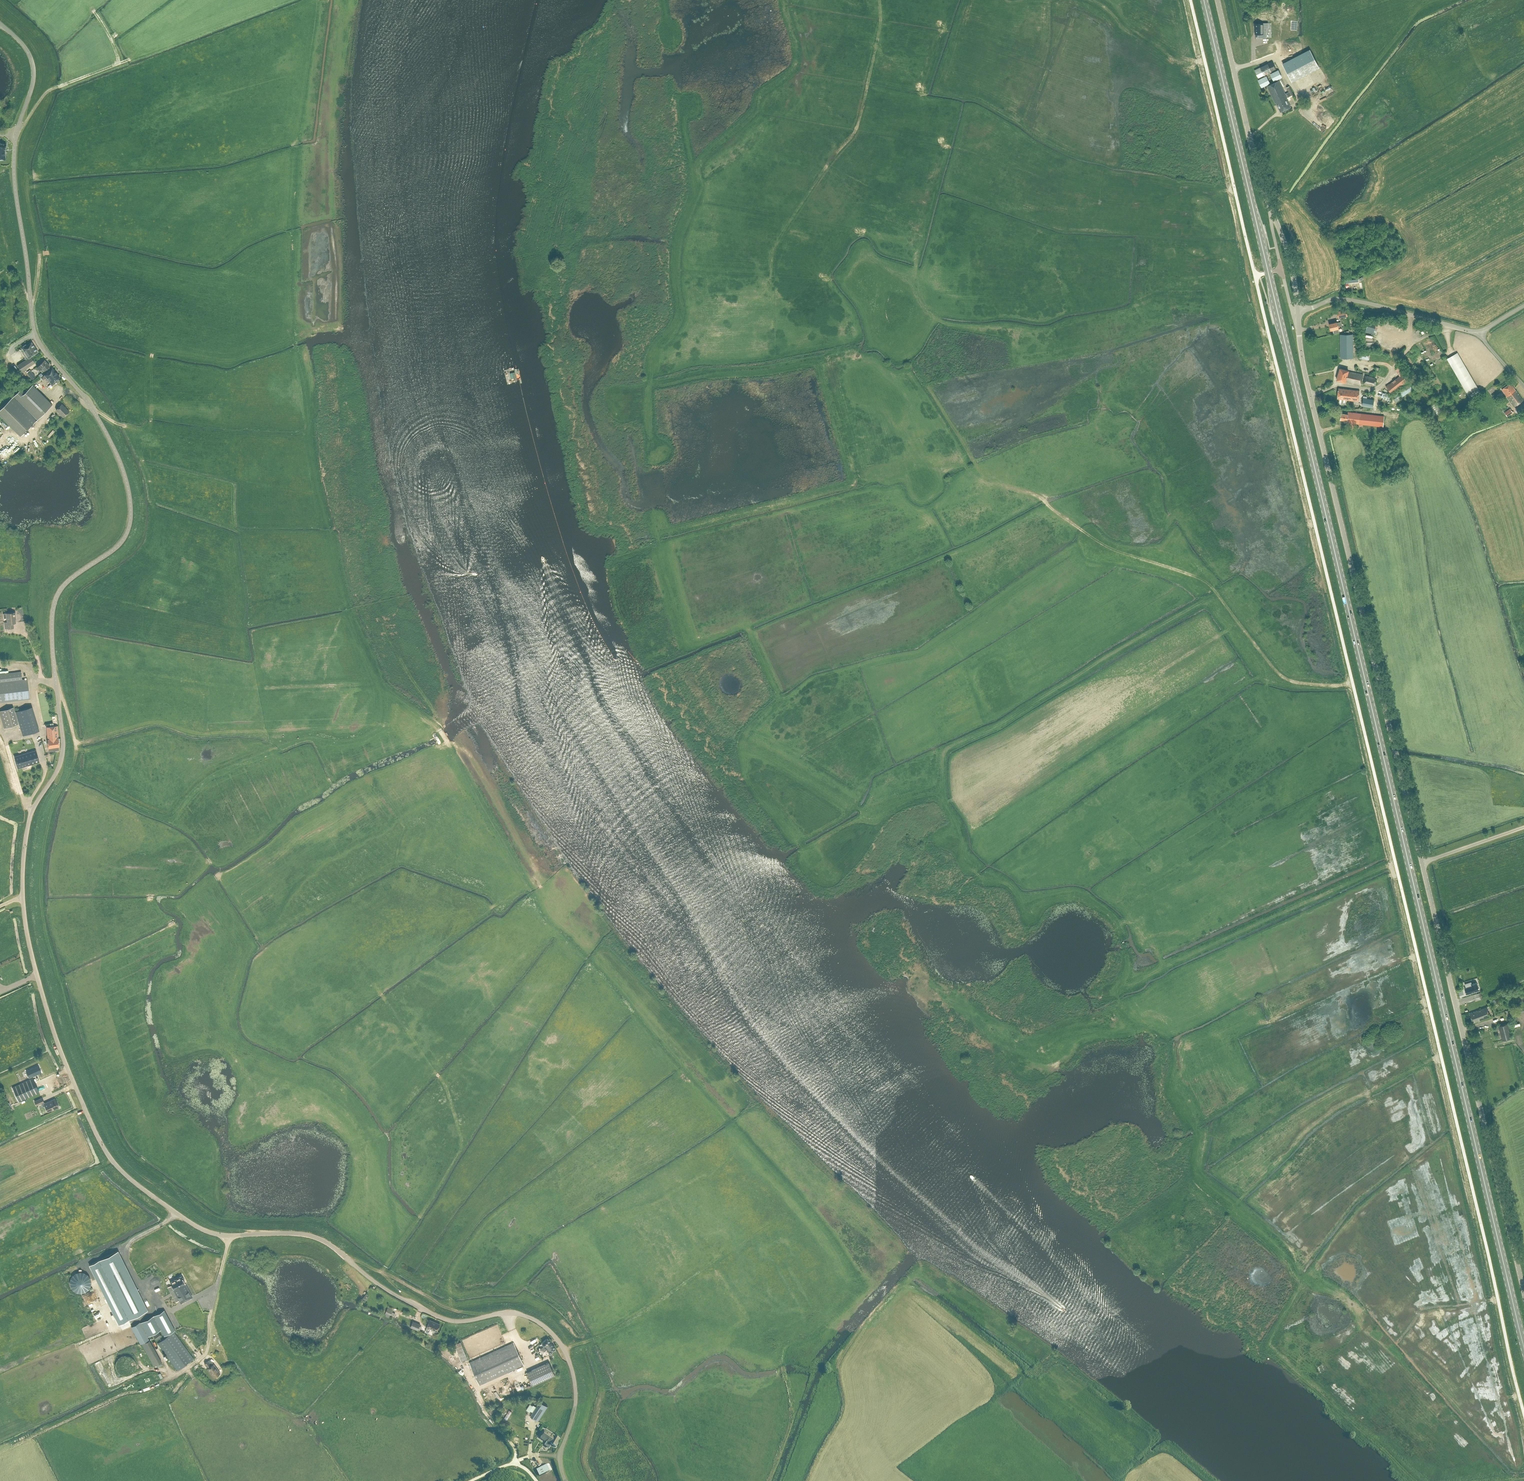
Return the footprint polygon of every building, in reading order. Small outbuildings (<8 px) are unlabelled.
[(1255,33),(1262,33),(1262,28),(1264,28),(1264,23),(1254,23),(1254,27),(1255,27),(1255,33)] [(1283,63),(1292,81),(1319,67),(1309,49),(1283,63)] [(1272,61),(1254,70),(1258,77),(1276,69),(1272,61)] [(1273,81),(1281,77),(1278,70),(1270,74),(1273,81)] [(1258,80),(1261,87),(1269,83),(1266,76),(1258,80)] [(1279,80),(1267,86),(1275,103),(1276,103),(1280,112),(1291,107),(1286,98),(1293,94),(1289,86),(1286,87),(1288,92),(1285,93),(1279,80)] [(1329,323),(1330,330),(1333,329),(1333,333),(1339,332),(1338,326),(1341,325),(1340,321),(1337,322),(1329,323)] [(1341,358),(1353,358),(1352,334),(1340,334),(1341,358)] [(1371,347),(1377,349),(1380,341),(1375,339),(1371,347)] [(23,347),(19,350),(26,359),(17,365),(21,372),(35,363),(30,356),(37,351),(31,342),(26,345),(25,344),(22,346),(23,347)] [(1423,342),(1418,346),(1422,351),(1427,348),(1423,342)] [(1447,358),(1469,397),(1479,391),(1457,352),(1447,358)] [(49,365),(44,359),(39,364),(36,367),(39,369),(41,367),(44,370),(49,365)] [(59,376),(52,368),(44,374),(45,374),(43,376),(52,385),(59,379),(58,377),(59,376)] [(1338,374),(1350,377),(1362,380),(1363,374),(1348,371),(1340,368),(1338,374)] [(30,370),(27,373),(31,379),(35,376),(30,370)] [(1350,377),(1338,374),(1336,380),(1345,382),(1345,381),(1353,383),(1360,384),(1362,380),(1350,377)] [(1402,374),(1390,384),(1395,390),(1407,380),(1402,374)] [(1373,386),(1375,378),(1365,375),(1363,384),(1373,386)] [(1429,381),(1434,392),(1439,390),(1435,379),(1429,381)] [(1510,383),(1502,389),(1514,406),(1523,400),(1510,383)] [(27,429),(52,404),(32,384),(25,392),(21,389),(0,410),(0,416),(20,436),(27,429)] [(1493,387),(1487,391),(1490,395),(1496,391),(1493,387)] [(1337,398),(1353,400),(1358,401),(1359,390),(1338,388),(1337,398)] [(1397,401),(1403,396),(1398,391),(1393,395),(1397,401)] [(1385,392),(1383,396),(1382,401),(1387,403),(1389,399),(1390,394),(1385,392)] [(1367,396),(1363,396),(1362,405),(1373,407),(1374,399),(1367,398),(1367,396)] [(63,417),(69,411),(61,404),(56,409),(63,417)] [(1512,411),(1510,408),(1504,412),(1507,416),(1510,414),(1511,414),(1514,412),(1513,411),(1512,411)] [(1347,422),(1360,424),(1374,426),(1383,426),(1384,415),(1375,415),(1362,413),(1362,414),(1348,412),(1348,414),(1341,413),(1340,419),(1347,420),(1347,422)] [(52,420),(56,424),(60,421),(56,416),(52,420)] [(15,617),(14,612),(6,613),(7,622),(4,622),(4,628),(13,627),(12,623),(15,623),(14,617),(15,617)] [(29,699),(27,679),(22,679),(21,671),(0,674),(0,702),(29,699)] [(0,710),(0,716),(4,728),(18,724),(13,707),(0,710)] [(22,735),(38,731),(31,707),(15,711),(22,735)] [(57,726),(53,726),(50,726),(46,727),(48,747),(52,747),(53,750),(58,749),(58,746),(59,746),(58,738),(57,726)] [(17,768),(39,761),(35,750),(14,756),(17,768)] [(1472,986),(1464,988),(1466,993),(1479,990),(1477,984),(1476,982),(1471,984),(1472,986)] [(1482,999),(1480,993),(1473,995),(1475,1001),(1482,999)] [(1483,1008),(1469,1013),(1473,1022),(1487,1017),(1490,1016),(1486,1006),(1483,1008)] [(1511,1037),(1507,1023),(1498,1026),(1502,1040),(1511,1037)] [(37,1066),(25,1071),(28,1078),(40,1073),(37,1066)] [(17,1102),(38,1092),(32,1079),(11,1088),(17,1102)] [(55,1098),(46,1102),(44,1103),(41,1097),(34,1101),(36,1105),(41,1103),(43,1106),(45,1105),(47,1111),(51,1109),(52,1110),(59,1107),(55,1098)] [(118,1250),(88,1265),(118,1324),(147,1310),(118,1250)] [(76,1291),(80,1292),(83,1292),(86,1290),(89,1288),(90,1285),(91,1282),(91,1278),(89,1275),(87,1273),(84,1271),(81,1271),(78,1271),(75,1272),(73,1274),(70,1277),(69,1280),(70,1284),(71,1287),(73,1290),(76,1291)] [(181,1275),(169,1281),(171,1284),(174,1289),(175,1288),(176,1291),(178,1294),(176,1295),(179,1299),(181,1302),(192,1296),(188,1289),(186,1286),(184,1283),(185,1282),(184,1281),(184,1280),(183,1277),(182,1277),(181,1275)] [(387,1308),(384,1315),(390,1317),(391,1314),(394,1316),(395,1313),(392,1312),(393,1311),(387,1308)] [(141,1322),(140,1323),(139,1322),(131,1326),(140,1343),(148,1339),(147,1336),(160,1329),(164,1335),(174,1329),(164,1310),(141,1322)] [(440,1324),(430,1319),(427,1327),(436,1331),(440,1324)] [(418,1329),(420,1324),(413,1321),(410,1326),(418,1329)] [(153,1335),(156,1340),(162,1336),(158,1331),(153,1335)] [(177,1370),(193,1358),(181,1342),(173,1331),(157,1343),(165,1354),(177,1370)] [(550,1342),(547,1338),(542,1342),(544,1345),(540,1348),(544,1353),(548,1350),(550,1352),(555,1348),(552,1344),(551,1342),(550,1342)] [(149,1340),(142,1344),(154,1366),(161,1362),(149,1340)] [(460,1342),(455,1344),(462,1360),(467,1358),(460,1342)] [(479,1385),(524,1365),(513,1342),(469,1362),(479,1385)] [(123,1375),(125,1375),(128,1375),(131,1374),(133,1372),(135,1369),(135,1367),(135,1364),(135,1362),(134,1360),(132,1358),(130,1356),(128,1355),(125,1355),(122,1355),(120,1356),(118,1358),(117,1360),(116,1362),(115,1365),(115,1367),(116,1369),(117,1371),(119,1373),(121,1374),(123,1375)] [(213,1378),(220,1373),(213,1363),(211,1365),(207,1360),(204,1363),(207,1367),(207,1368),(213,1378)] [(527,1372),(533,1385),(555,1375),(549,1362),(527,1372)] [(539,1402),(532,1413),(530,1416),(538,1421),(547,1406),(540,1401),(539,1402)] [(556,1447),(560,1440),(553,1436),(553,1435),(545,1430),(539,1438),(548,1443),(556,1447)] [(552,1471),(549,1464),(539,1469),(536,1470),(539,1476),(542,1475),(552,1471)]
